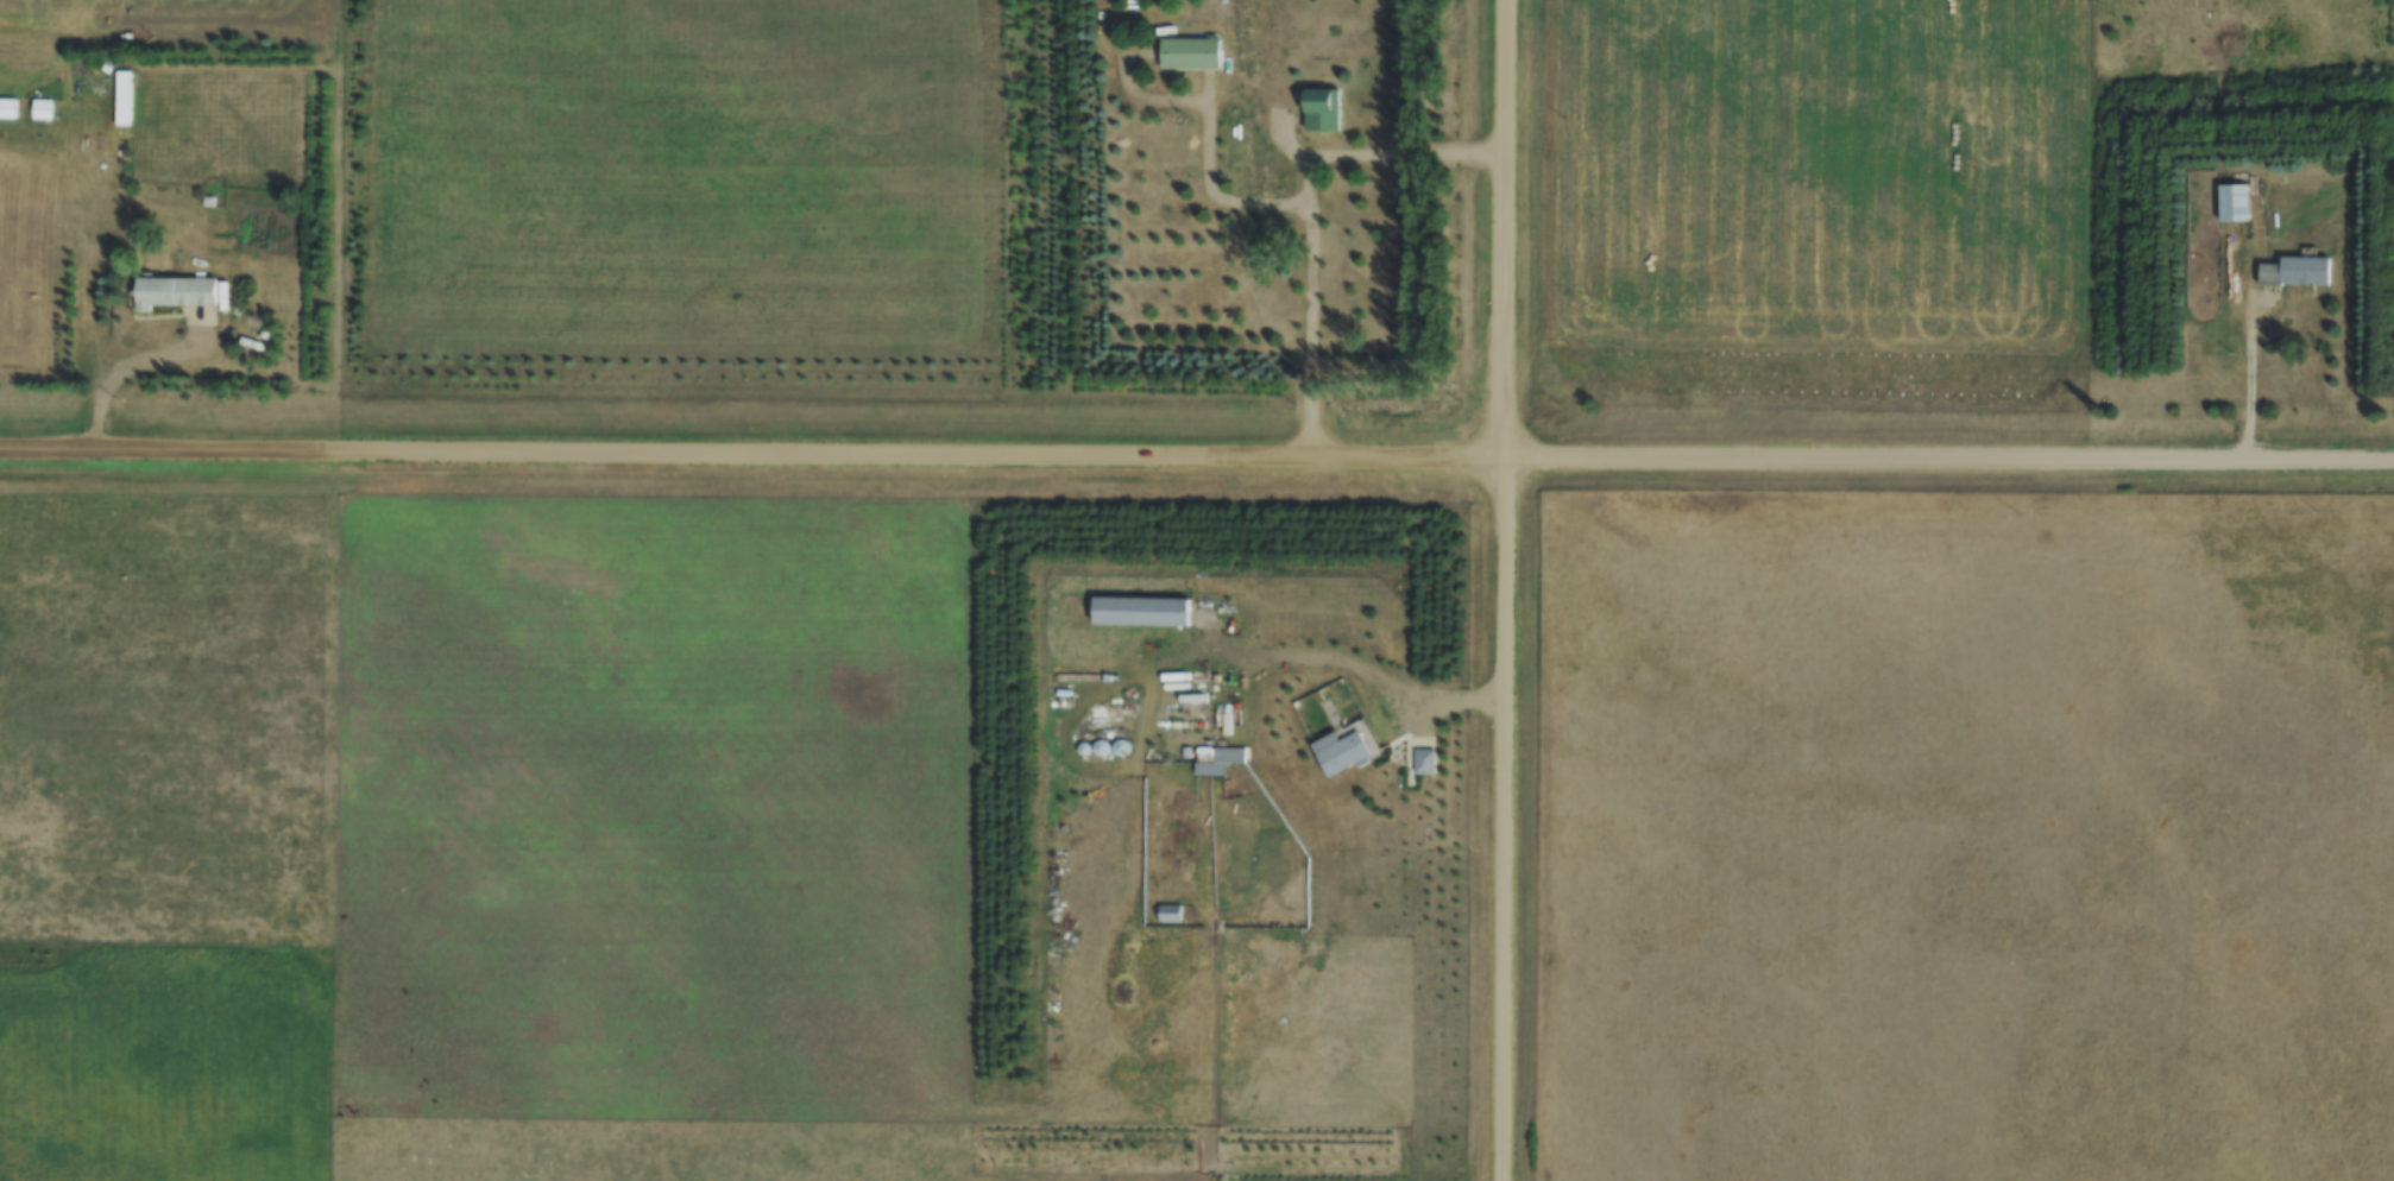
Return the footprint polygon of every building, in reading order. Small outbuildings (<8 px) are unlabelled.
[(1220,38),(1161,38),(1161,69),(1220,69),(1220,38)] [(116,125),(132,125),(132,69),(116,69),(116,125)] [(1306,130),(1339,130),(1339,89),(1306,89),(1306,130)] [(16,98),(0,98),(0,117),(16,117),(16,98)] [(51,119),(51,99),(32,99),(32,119),(51,119)] [(2250,221),(2250,185),(2220,185),(2220,221),(2250,221)] [(2331,257),(2283,257),(2283,263),(2261,263),(2261,284),(2331,284),(2331,257)] [(217,306),(217,278),(135,277),(135,313),(151,313),(152,306),(217,306)] [(1189,596),(1094,595),(1094,623),(1189,624),(1189,596)] [(1330,776),(1374,752),(1360,728),(1317,752),(1330,776)] [(1416,747),(1416,772),(1436,772),(1436,747),(1416,747)] [(1180,905),(1160,905),(1160,921),(1180,921),(1180,905)]
